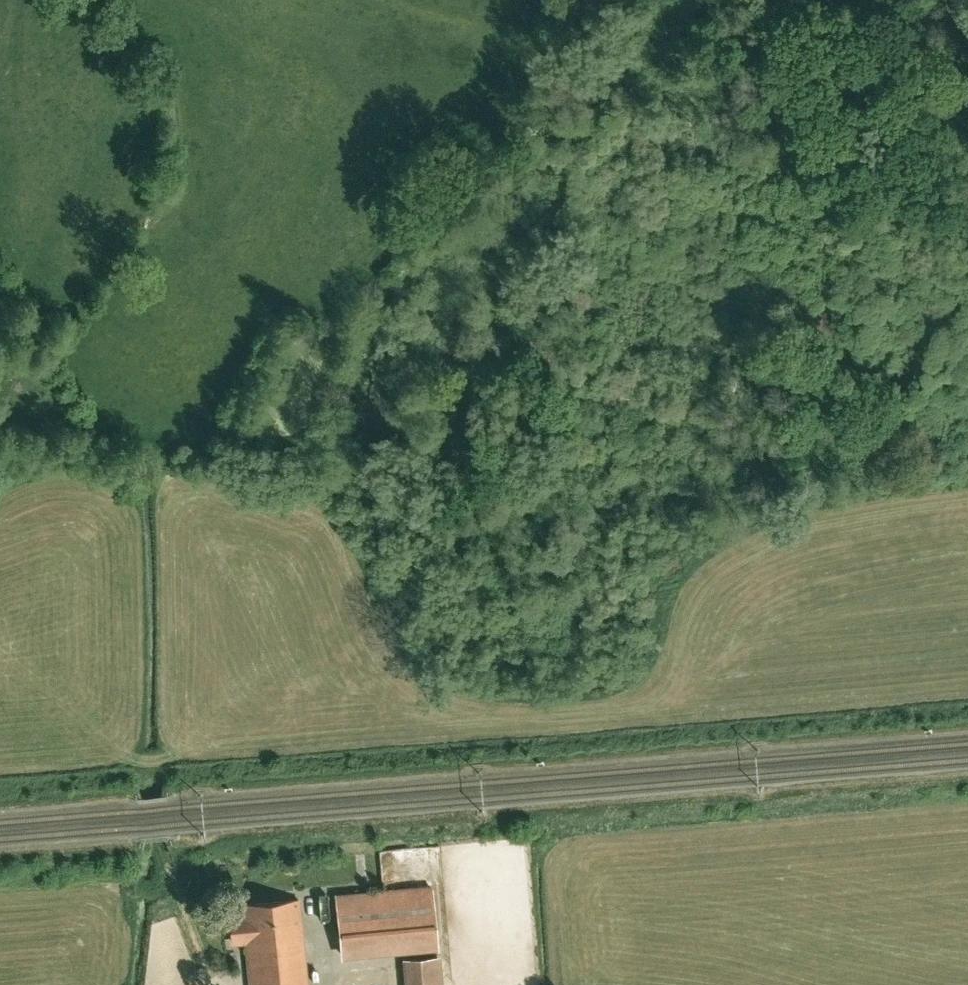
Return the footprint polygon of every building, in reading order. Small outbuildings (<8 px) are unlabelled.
[(438,950),(436,928),(431,885),(335,895),(342,958),(438,950)] [(298,899),(241,905),(242,917),(231,919),(233,937),(245,936),(250,984),(308,984),(298,899)] [(408,961),(410,984),(440,984),(438,958),(408,961)]
